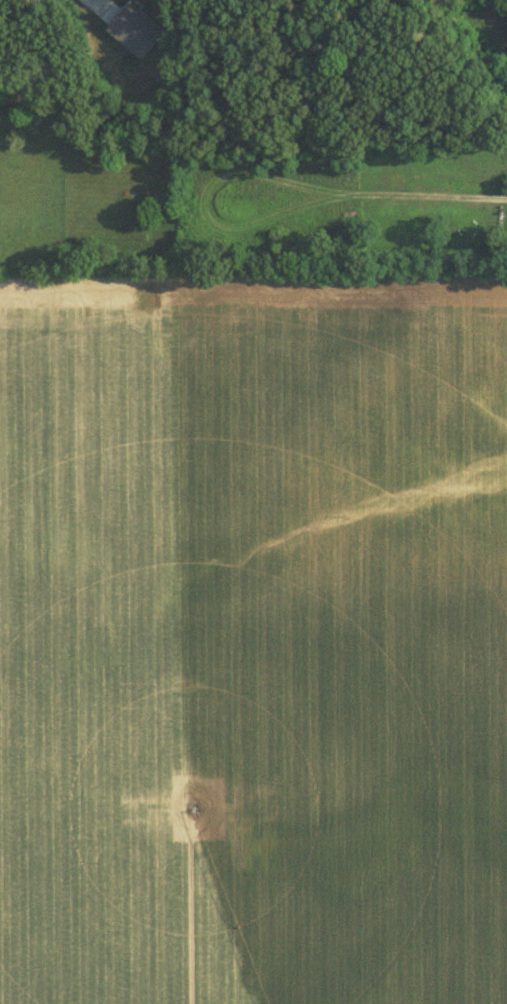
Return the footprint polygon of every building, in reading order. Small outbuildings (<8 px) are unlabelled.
[(139,56),(163,30),(138,7),(141,4),(136,0),(130,0),(106,27),(139,56)]
